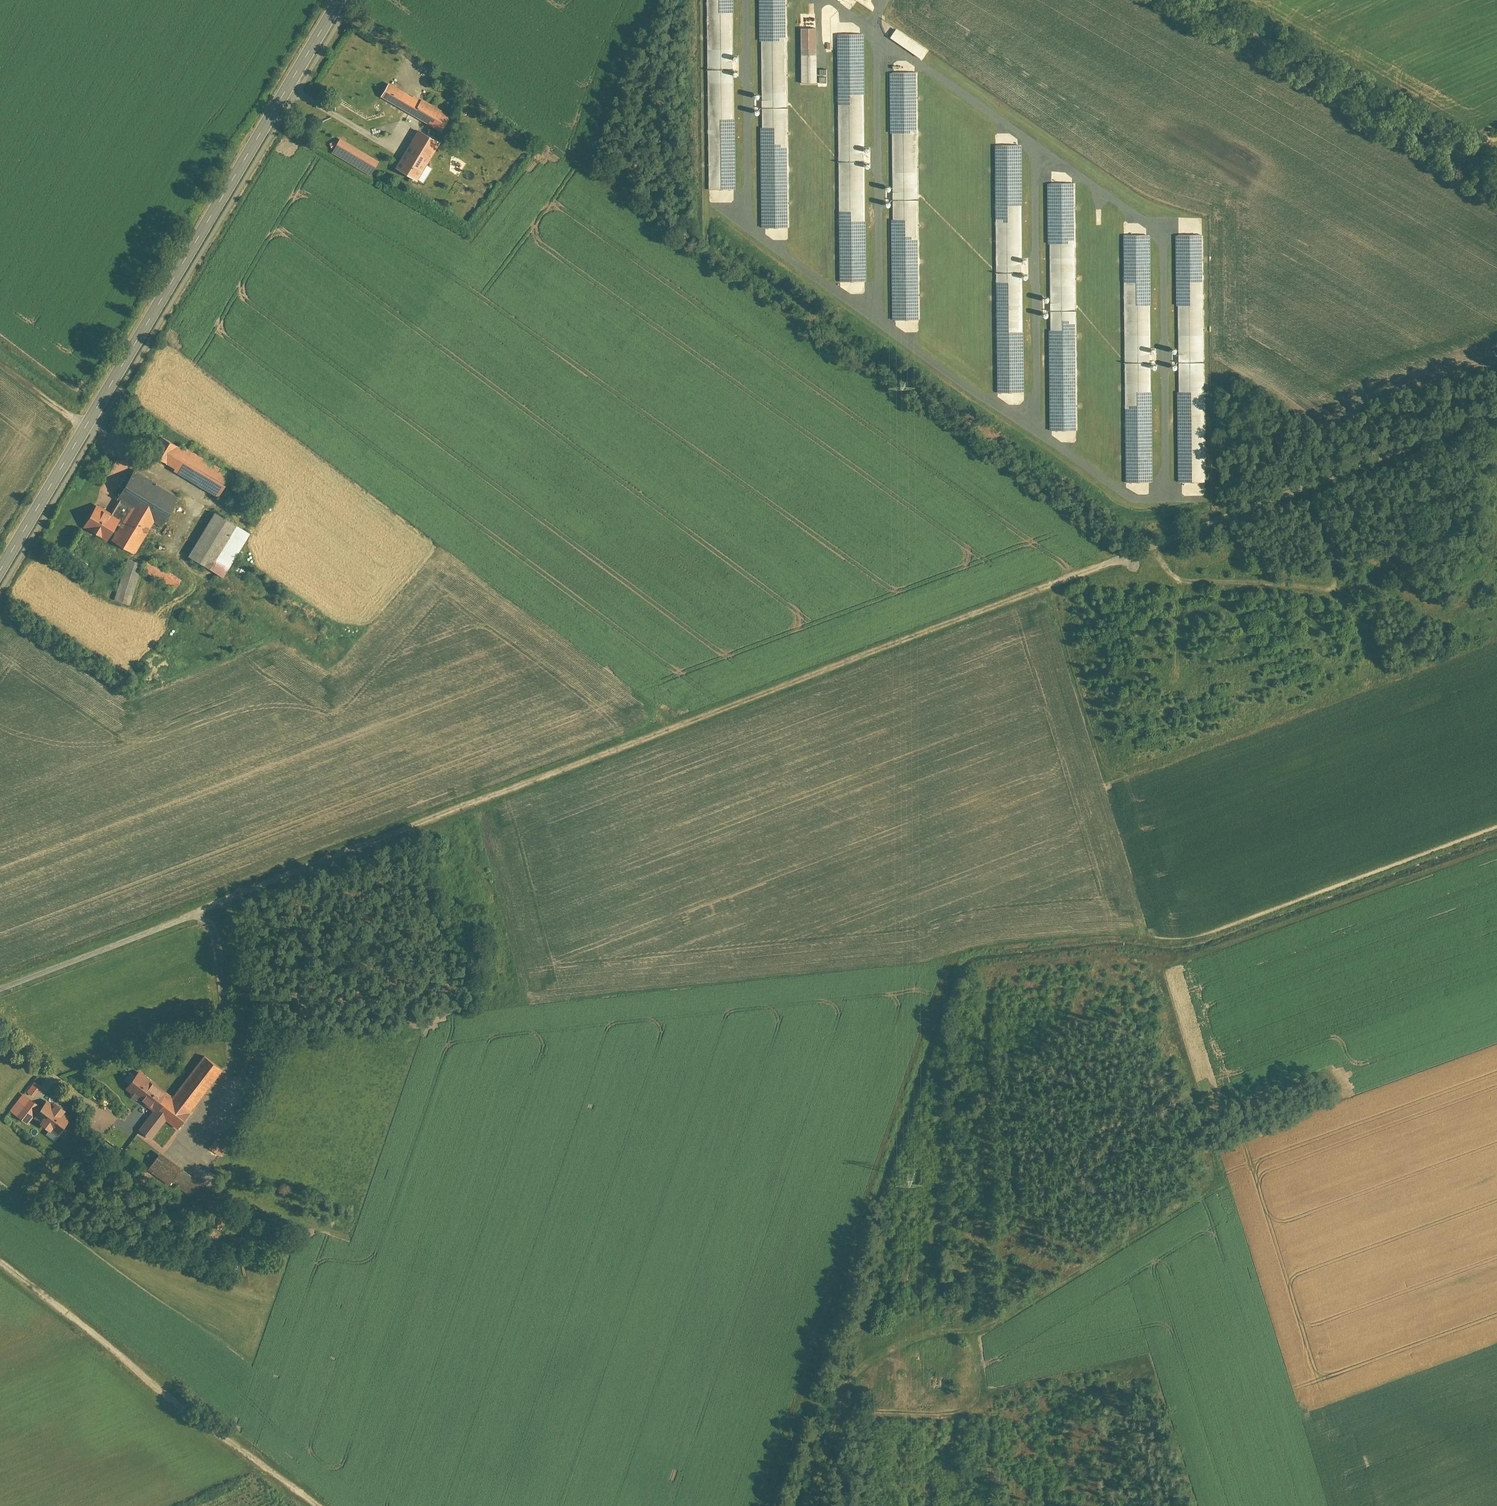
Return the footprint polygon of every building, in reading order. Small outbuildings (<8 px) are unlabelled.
[(708,200),(736,200),(735,0),(707,0),(708,200)] [(763,234),(790,234),(789,0),(762,0),(763,234)] [(799,16),(800,86),(822,85),(820,15),(799,16)] [(866,27),(839,27),(840,282),(867,282),(866,27)] [(895,29),(888,38),(920,59),(926,50),(895,29)] [(919,74),(891,74),(892,329),(920,329),(919,74)] [(392,82),(383,98),(442,133),(451,117),(392,82)] [(419,131),(396,170),(418,183),(442,144),(419,131)] [(1022,138),(995,138),(996,393),(1023,393),(1022,138)] [(340,139),(332,153),(372,177),(380,162),(340,139)] [(1074,174),(1047,174),(1048,429),(1075,429),(1074,174)] [(1150,225),(1123,225),(1124,480),(1151,480),(1150,225)] [(1203,234),(1176,235),(1177,490),(1204,490),(1203,234)] [(183,444),(170,466),(223,497),(236,476),(183,444)] [(179,497),(136,471),(119,499),(162,526),(179,497)] [(98,505),(84,527),(108,541),(121,519),(98,505)] [(137,555),(156,523),(133,509),(114,542),(137,555)] [(219,512),(193,556),(228,578),(255,534),(219,512)] [(144,565),(128,560),(116,602),(132,606),(144,565)] [(151,560),(144,571),(175,592),(182,582),(151,560)] [(158,1115),(179,1131),(226,1070),(206,1055),(158,1115)] [(156,1115),(171,1096),(143,1073),(128,1091),(156,1115)] [(31,1082),(25,1093),(33,1097),(39,1086),(31,1082)] [(31,1098),(17,1116),(30,1126),(44,1108),(31,1098)] [(51,1104),(38,1120),(61,1138),(74,1121),(51,1104)] [(146,1112),(130,1131),(158,1154),(174,1135),(146,1112)] [(219,1139),(210,1151),(220,1158),(229,1147),(219,1139)] [(220,1228),(221,1211),(213,1211),(212,1227),(220,1228)]
